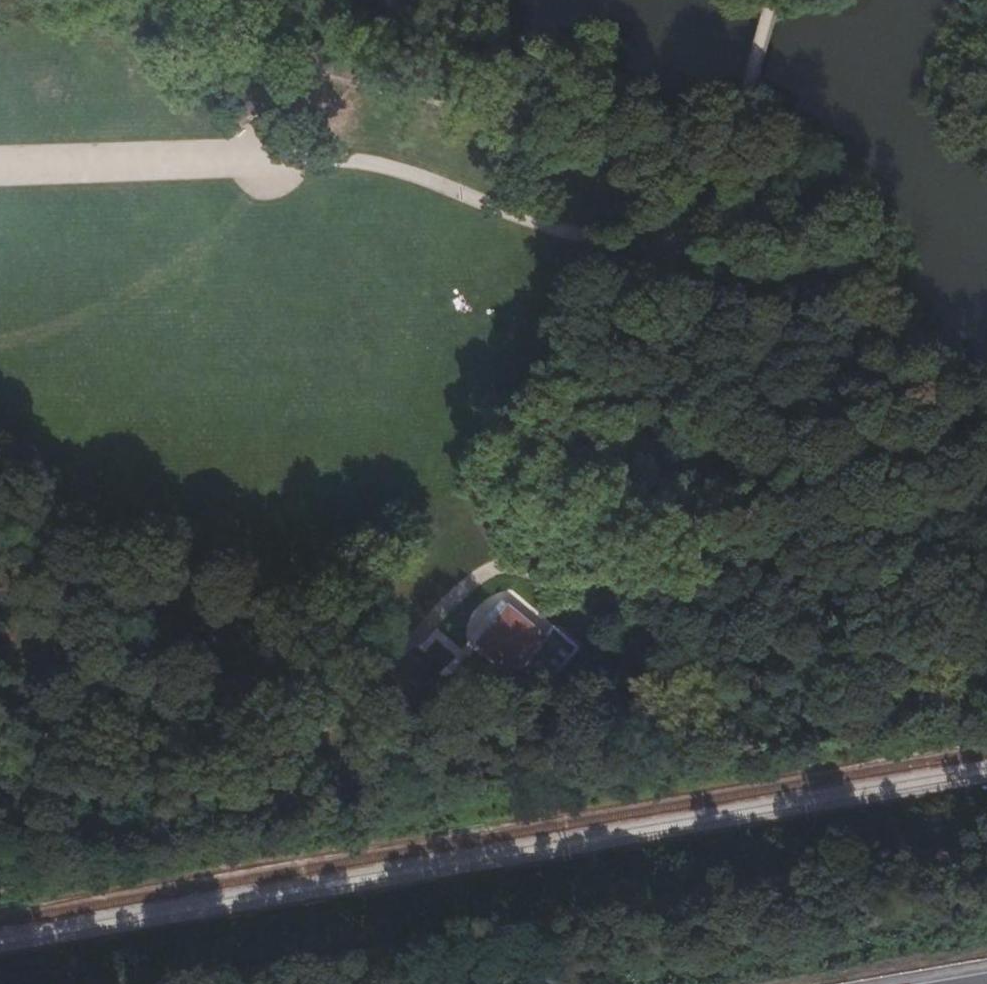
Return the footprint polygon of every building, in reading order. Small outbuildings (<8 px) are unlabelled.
[(502,607),(469,644),(531,698),(545,684),(535,675),(539,671),(527,660),(542,644),(502,607)]
